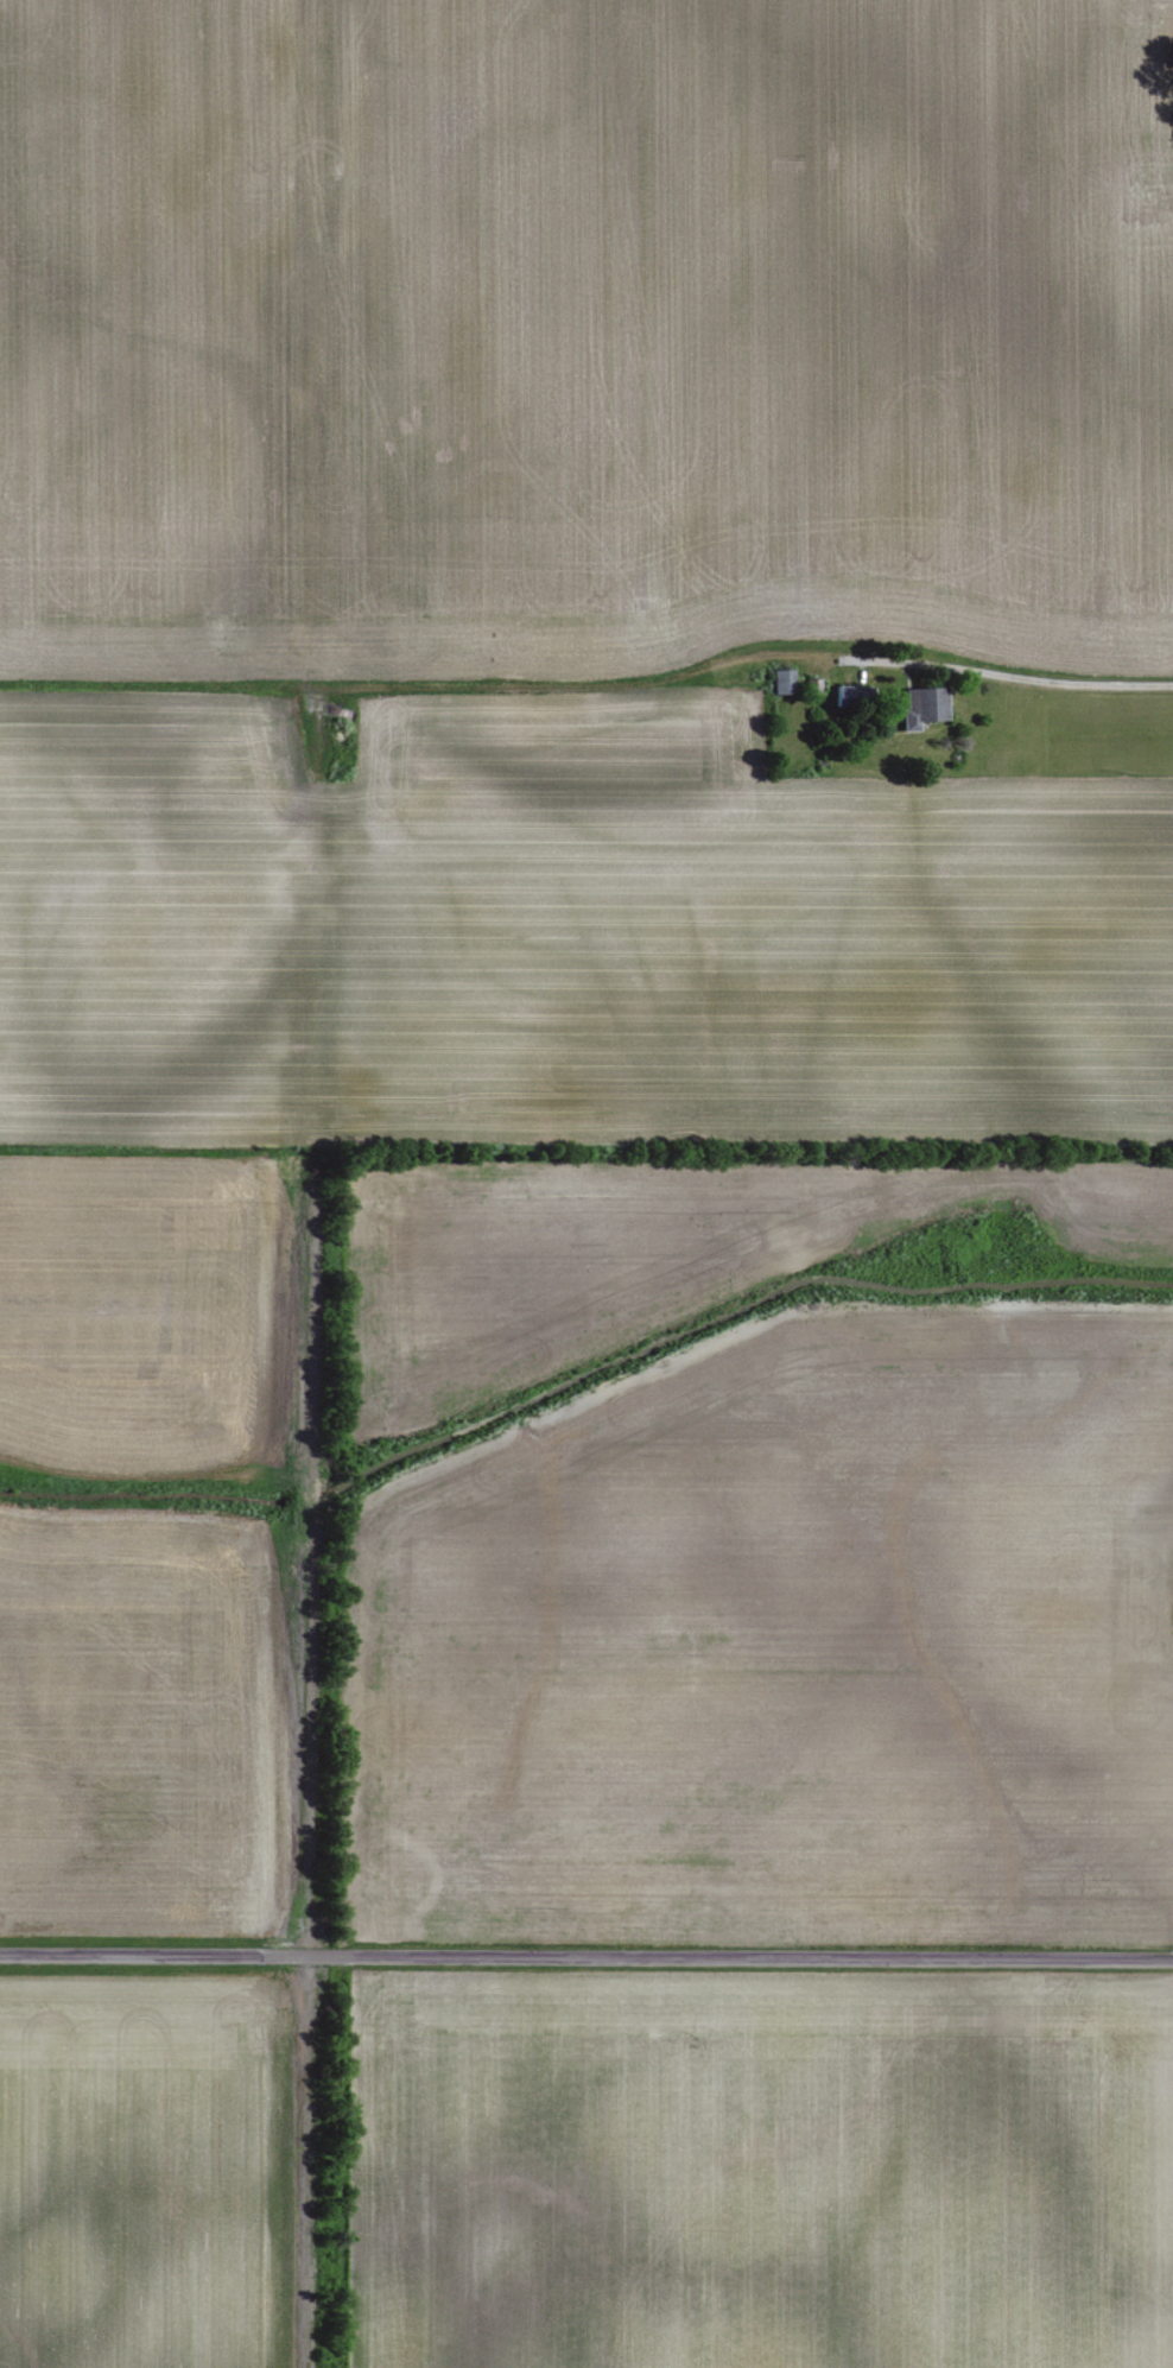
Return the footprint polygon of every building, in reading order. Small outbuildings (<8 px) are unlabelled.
[(794,694),(794,670),(773,670),(773,695),(794,694)] [(835,706),(855,707),(855,692),(864,692),(864,687),(836,686),(835,706)] [(904,688),(906,731),(919,731),(919,720),(948,719),(946,686),(904,688)]
